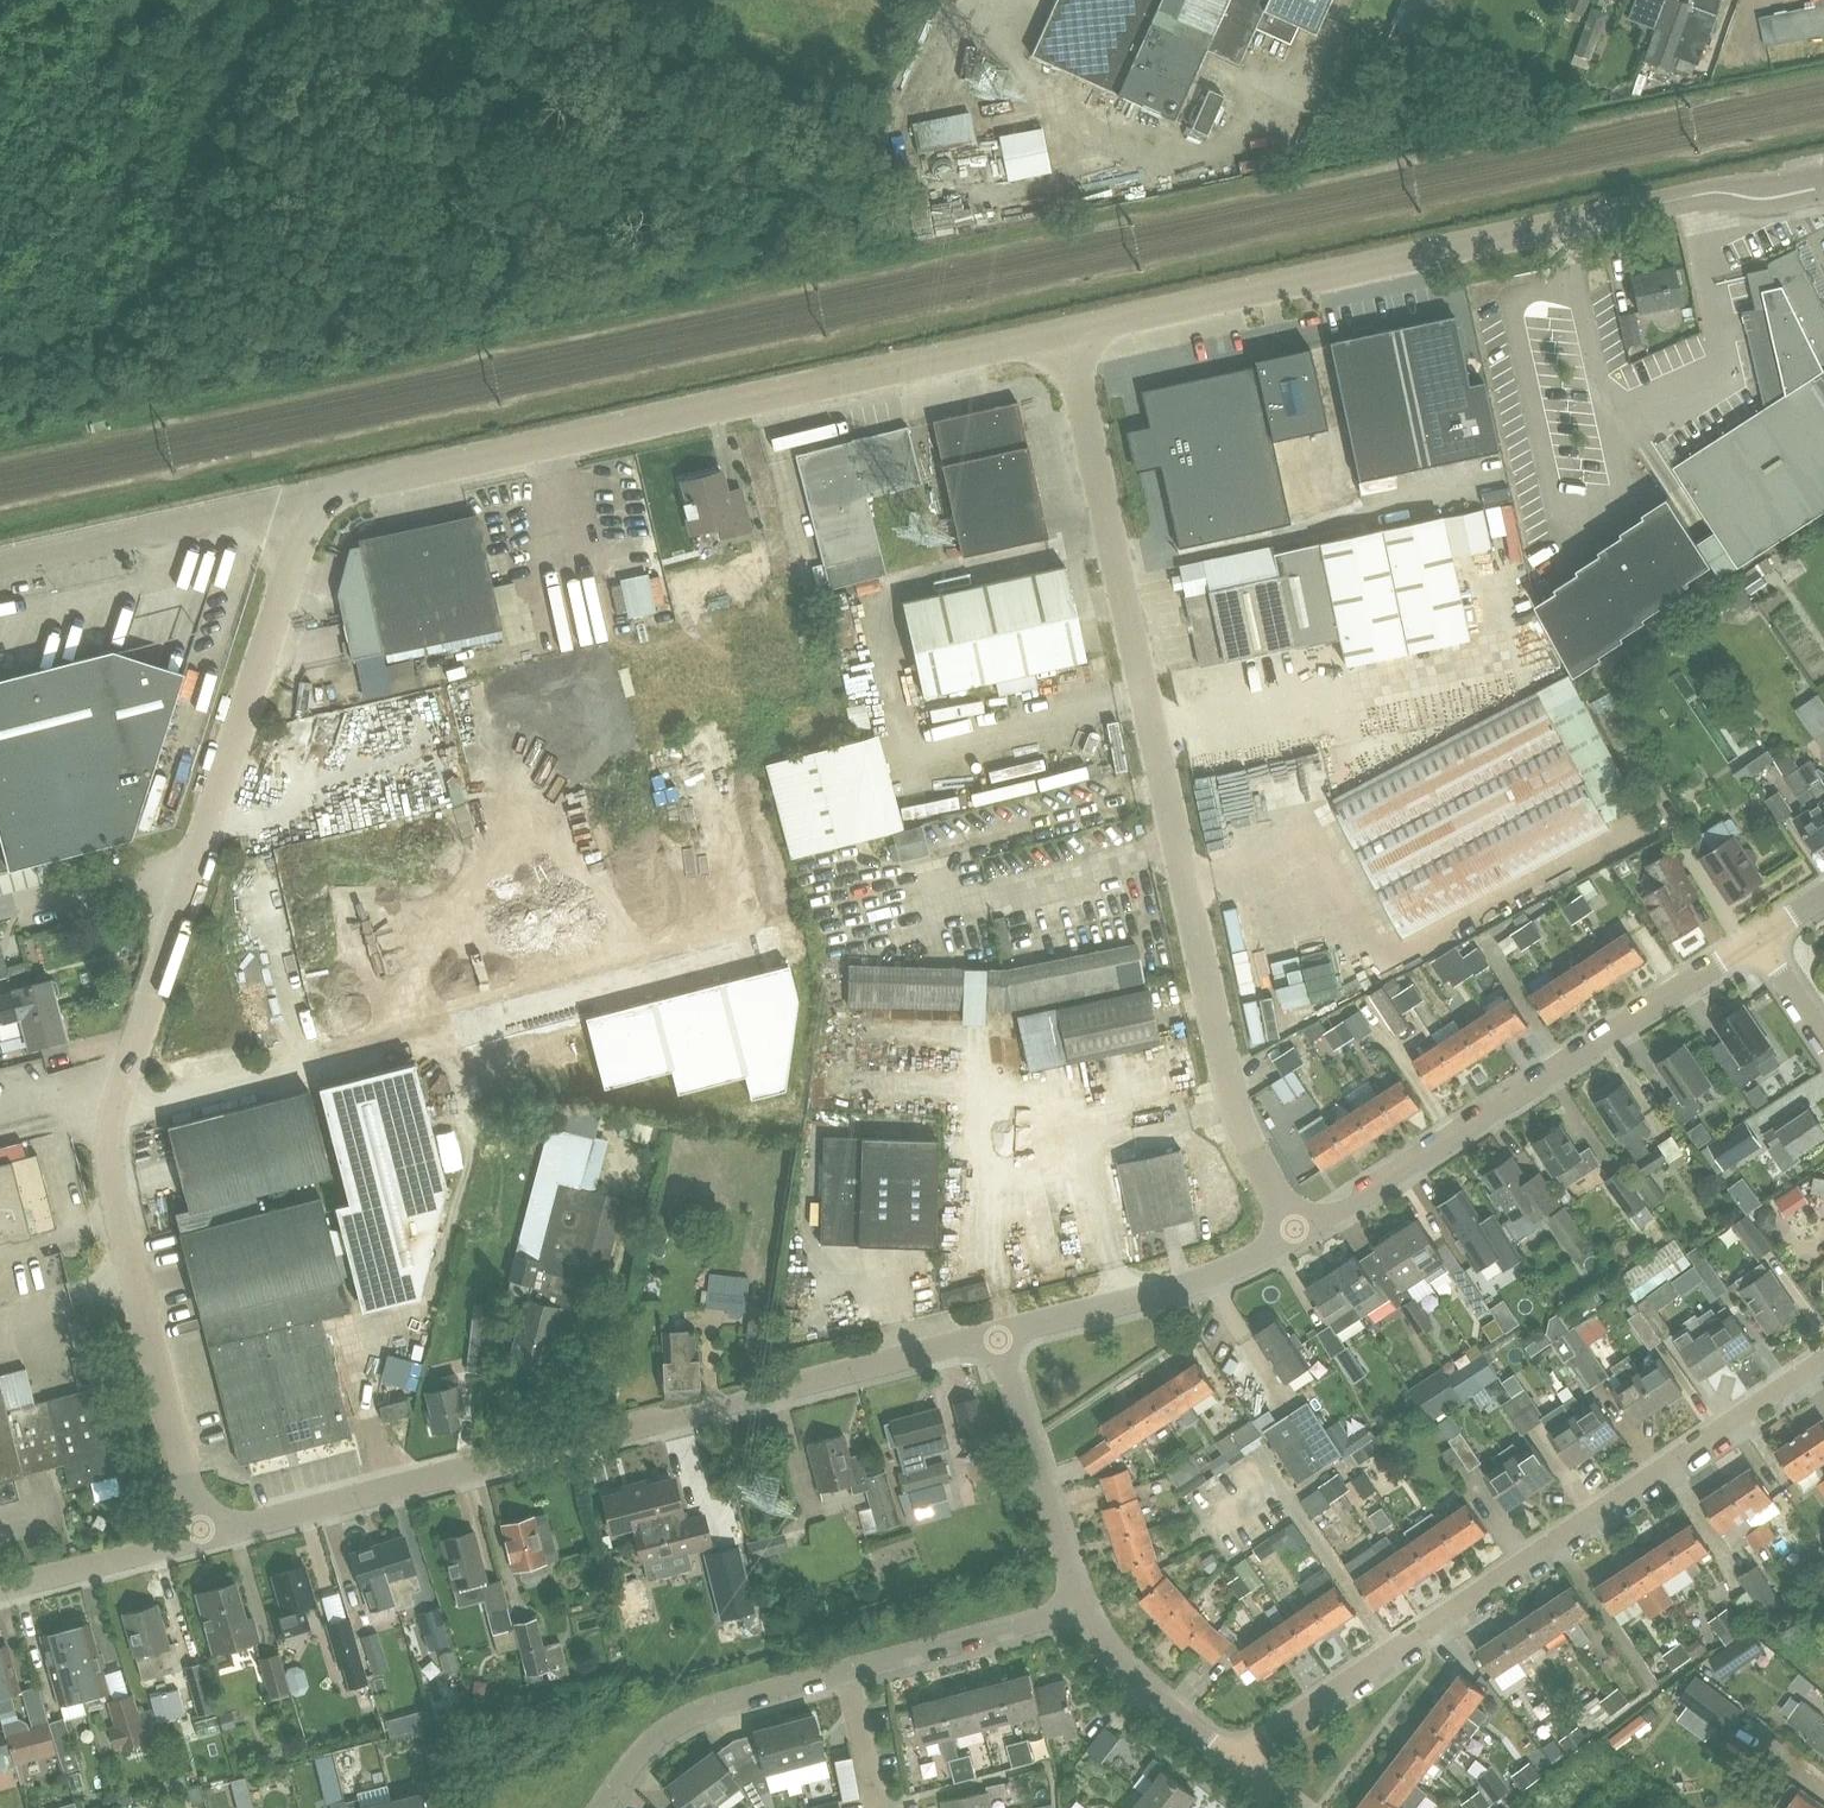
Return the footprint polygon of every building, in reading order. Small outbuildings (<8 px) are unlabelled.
[(1173,120),(1205,50),(1238,65),(1254,28),(1290,44),(1298,26),(1315,34),(1330,0),(1056,0),(1031,56),(1173,120)] [(1385,40),(1415,53),(1438,0),(1403,0),(1385,40)] [(1562,8),(1582,17),(1589,0),(1566,0),(1562,8)] [(1650,0),(1634,0),(1628,18),(1641,24),(1650,0)] [(1641,24),(1655,28),(1665,0),(1650,0),(1641,24)] [(1696,65),(1716,12),(1719,0),(1665,0),(1655,28),(1643,59),(1670,68),(1674,57),(1679,59),(1696,65)] [(1765,47),(1823,34),(1823,0),(1814,0),(1814,1),(1815,0),(1815,5),(1759,17),(1765,47)] [(1583,26),(1573,53),(1589,59),(1599,32),(1583,26)] [(925,106),(954,59),(943,53),(914,100),(925,106)] [(1696,65),(1679,59),(1676,68),(1692,74),(1696,65)] [(1187,130),(1203,137),(1221,99),(1205,92),(1187,130)] [(913,125),(920,157),(976,145),(970,113),(913,125)] [(976,145),(920,157),(929,197),(1050,171),(1041,131),(976,145)] [(1674,467),(1716,532),(1713,534),(1711,531),(1705,535),(1697,541),(1712,565),(1721,578),(1739,567),(1823,512),(1823,303),(1817,288),(1797,248),(1769,262),(1768,263),(1768,265),(1767,266),(1767,268),(1749,272),(1761,324),(1750,329),(1748,329),(1766,407),(1674,467)] [(1672,267),(1630,276),(1638,312),(1680,304),(1672,267)] [(1633,314),(1618,317),(1625,346),(1640,342),(1633,314)] [(1453,315),(1395,328),(1424,466),(1498,451),(1483,381),(1468,384),(1453,315)] [(1395,328),(1328,342),(1358,480),(1424,466),(1395,328)] [(1255,365),(1140,390),(1148,426),(1151,425),(1178,548),(1289,521),(1270,438),(1327,425),(1309,347),(1308,347),(1308,348),(1254,360),(1254,359),(1253,359),(1255,365)] [(1018,402),(932,421),(962,556),(1047,536),(1018,402)] [(908,426),(795,454),(829,588),(885,574),(866,497),(922,483),(908,426)] [(606,479),(630,475),(628,463),(604,467),(606,479)] [(689,499),(684,500),(692,531),(720,524),(722,535),(753,528),(746,501),(732,505),(728,490),(724,471),(684,481),(689,499)] [(1558,592),(1536,605),(1579,673),(1603,658),(1601,654),(1625,639),(1623,636),(1647,620),(1645,617),(1669,602),(1667,599),(1691,583),(1689,580),(1712,565),(1697,541),(1669,497),(1644,513),(1646,517),(1622,532),(1624,536),(1600,551),(1602,554),(1578,570),(1580,573),(1556,588),(1558,592)] [(1483,509),(1441,518),(1450,556),(1491,547),(1483,509)] [(476,516),(417,528),(441,640),(499,627),(476,516)] [(1181,576),(1171,578),(1174,589),(1183,587),(1200,666),(1294,647),(1321,641),(1326,640),(1339,637),(1345,664),(1345,665),(1467,639),(1450,556),(1441,518),(1441,517),(1274,553),(1272,546),(1179,566),(1181,576)] [(1139,543),(1157,542),(1156,520),(1138,521),(1139,543)] [(417,528),(359,541),(360,545),(383,652),(441,640),(417,528)] [(349,548),(336,592),(350,659),(383,652),(360,545),(349,548)] [(1766,557),(1739,577),(1751,594),(1767,583),(1763,577),(1774,569),(1766,557)] [(803,560),(791,562),(797,590),(808,587),(803,560)] [(1065,567),(903,604),(924,697),(1087,660),(1065,567)] [(1738,577),(1709,598),(1720,614),(1733,603),(1740,613),(1749,607),(1754,603),(1751,598),(1745,590),(1747,589),(1738,577)] [(367,697),(302,708),(320,817),(271,825),(284,902),(500,866),(488,798),(396,814),(393,795),(508,775),(507,769),(539,763),(536,748),(807,702),(788,591),(664,612),(669,643),(366,694),(367,697)] [(846,592),(822,598),(834,649),(859,643),(846,592)] [(3,871),(132,838),(184,672),(112,649),(0,678),(0,861),(3,871)] [(1568,676),(1539,691),(1607,819),(1636,804),(1568,676)] [(1179,701),(1201,696),(1198,684),(1176,689),(1179,701)] [(1539,691),(1331,801),(1403,937),(1611,827),(1607,819),(1539,691)] [(1812,707),(1820,719),(1823,716),(1823,700),(1823,699),(1812,707)] [(1616,702),(1597,713),(1638,788),(1658,776),(1616,702)] [(863,704),(846,709),(852,731),(869,727),(863,704)] [(761,755),(784,851),(898,825),(876,728),(761,755)] [(176,784),(180,756),(168,754),(164,782),(176,784)] [(630,755),(581,771),(598,826),(647,810),(630,755)] [(1796,769),(1823,812),(1823,771),(1818,767),(1817,768),(1811,759),(1796,769)] [(1294,772),(1302,797),(1325,790),(1317,764),(1294,772)] [(1784,777),(1797,797),(1798,796),(1808,811),(1794,820),(1813,849),(1817,846),(1819,849),(1823,846),(1823,812),(1796,769),(1784,777)] [(1772,794),(1765,799),(1779,821),(1786,816),(1794,811),(1791,808),(1779,790),(1772,794)] [(892,832),(894,843),(895,846),(924,838),(921,825),(892,832)] [(1704,834),(1692,842),(1701,856),(1731,902),(1763,882),(1751,865),(1755,862),(1756,857),(1751,849),(1746,848),(1742,851),(1732,836),(1713,848),(1704,834)] [(1659,886),(1644,895),(1671,940),(1698,925),(1686,904),(1678,891),(1690,883),(1687,877),(1671,850),(1647,864),(1659,886)] [(1019,885),(1031,882),(1026,856),(1013,859),(1019,885)] [(1009,872),(979,877),(981,890),(1011,886),(1009,872)] [(1588,878),(1575,885),(1582,895),(1586,901),(1598,893),(1588,878)] [(1582,895),(1572,901),(1582,916),(1592,910),(1586,901),(1582,895)] [(1572,901),(1563,908),(1573,923),(1582,916),(1572,901)] [(1533,920),(1521,927),(1532,944),(1544,937),(1533,920)] [(1521,927),(1511,934),(1518,946),(1521,951),(1532,944),(1521,927)] [(1627,931),(1602,947),(1620,974),(1644,958),(1627,931)] [(242,1013),(269,1005),(251,942),(223,950),(242,1013)] [(9,977),(0,943),(0,979),(9,977)] [(1458,945),(1445,953),(1464,981),(1474,974),(1475,976),(1490,965),(1477,947),(1465,955),(1458,945)] [(1602,947),(1579,963),(1596,989),(1620,974),(1602,947)] [(848,966),(846,1004),(1003,1009),(1140,982),(1133,948),(1009,971),(848,966)] [(1445,953),(1430,962),(1436,971),(1444,983),(1450,979),(1455,986),(1464,981),(1445,953)] [(1303,972),(1298,960),(1284,966),(1301,1003),(1345,983),(1333,958),(1303,972)] [(1579,963),(1555,978),(1572,1005),(1596,989),(1579,963)] [(751,1098),(785,1089),(799,999),(790,965),(720,983),(745,1075),(751,1098)] [(1231,973),(1238,996),(1266,988),(1259,965),(1231,973)] [(22,1019),(59,1009),(55,992),(58,988),(57,982),(52,981),(51,979),(50,979),(46,976),(36,978),(34,983),(14,989),(14,990),(0,994),(0,1008),(0,1010),(0,1024),(22,1019)] [(1555,978),(1530,994),(1547,1021),(1572,1005),(1555,978)] [(1396,980),(1385,986),(1392,997),(1402,991),(1403,990),(1396,980)] [(720,983),(653,1000),(671,1070),(677,1093),(745,1075),(720,983)] [(1403,990),(1402,991),(1413,1008),(1425,1000),(1414,983),(1403,990)] [(1385,986),(1370,994),(1395,1034),(1410,1025),(1403,1014),(1392,997),(1385,986)] [(1148,988),(1057,1007),(1069,1063),(1160,1044),(1148,988)] [(1402,991),(1392,997),(1403,1014),(1413,1008),(1402,991)] [(1509,997),(1484,1013),(1502,1039),(1526,1023),(1509,997)] [(653,1000),(585,1017),(604,1087),(671,1070),(653,1000)] [(1238,1005),(1244,1020),(1259,1014),(1254,1000),(1238,1005)] [(1722,1020),(1716,1024),(1736,1053),(1722,1063),(1739,1088),(1763,1072),(1757,1065),(1775,1053),(1770,1045),(1743,1005),(1737,1009),(1734,1005),(1719,1016),(1722,1020)] [(1057,1007),(1017,1016),(1029,1072),(1069,1063),(1057,1007)] [(25,1033),(30,1049),(67,1040),(59,1009),(22,1019),(0,1024),(0,1040),(25,1033)] [(1359,1010),(1333,1027),(1345,1044),(1354,1038),(1357,1042),(1373,1031),(1359,1010)] [(1484,1013),(1461,1028),(1478,1055),(1502,1039),(1484,1013)] [(1309,1020),(1301,1025),(1312,1042),(1319,1037),(1319,1036),(1309,1020)] [(1333,1027),(1323,1033),(1335,1051),(1345,1044),(1333,1027)] [(1461,1028),(1437,1044),(1454,1071),(1478,1055),(1461,1028)] [(1437,1044),(1412,1060),(1430,1087),(1454,1071),(1437,1044)] [(1662,1059),(1657,1063),(1670,1083),(1676,1092),(1664,1100),(1680,1124),(1704,1108),(1695,1094),(1711,1084),(1684,1044),(1679,1048),(1675,1045),(1661,1054),(1662,1059)] [(1293,1046),(1284,1052),(1295,1070),(1305,1063),(1294,1046),(1293,1046)] [(1283,1076),(1272,1084),(1285,1104),(1307,1089),(1295,1070),(1284,1052),(1281,1054),(1273,1059),(1283,1076)] [(178,1233),(178,1234),(207,1347),(319,1318),(348,1310),(333,1254),(345,1251),(358,1300),(384,1306),(418,1297),(446,1186),(414,1061),(317,1084),(347,1203),(322,1209),(319,1199),(250,1217),(178,1233)] [(1401,1078),(1377,1094),(1394,1121),(1419,1105),(1401,1078)] [(1757,1082),(1745,1089),(1756,1105),(1767,1097),(1757,1082)] [(1624,1085),(1596,1103),(1617,1135),(1618,1134),(1621,1139),(1622,1138),(1637,1161),(1638,1160),(1647,1175),(1649,1174),(1665,1164),(1669,1161),(1659,1145),(1650,1151),(1641,1137),(1649,1132),(1641,1119),(1645,1117),(1624,1085)] [(307,1091),(167,1127),(188,1210),(173,1214),(178,1233),(250,1217),(245,1196),(329,1175),(307,1091)] [(1377,1094),(1353,1110),(1370,1136),(1394,1121),(1377,1094)] [(512,1374),(506,1376),(510,1392),(525,1388),(526,1392),(546,1387),(545,1383),(546,1383),(543,1369),(549,1367),(546,1355),(550,1338),(586,1348),(624,1200),(580,1188),(593,1137),(591,1137),(599,1108),(555,1106),(550,1126),(510,1280),(511,1280),(508,1293),(527,1299),(523,1314),(519,1313),(515,1329),(519,1330),(510,1365),(512,1374)] [(1353,1110),(1329,1125),(1347,1152),(1370,1136),(1353,1110)] [(1765,1135),(1771,1145),(1768,1147),(1783,1170),(1801,1158),(1798,1153),(1823,1135),(1823,1130),(1810,1110),(1784,1128),(1781,1124),(1765,1135)] [(1747,1120),(1709,1144),(1723,1165),(1760,1141),(1747,1120)] [(1329,1125),(1305,1141),(1322,1168),(1347,1152),(1329,1125)] [(1560,1125),(1533,1143),(1555,1176),(1557,1174),(1566,1187),(1601,1164),(1590,1147),(1579,1154),(1560,1125)] [(823,1136),(820,1244),(935,1247),(939,1140),(823,1136)] [(12,1237),(13,1240),(56,1228),(36,1153),(24,1156),(20,1143),(0,1149),(0,1240),(12,1237)] [(1179,1148),(1117,1162),(1132,1232),(1195,1217),(1179,1148)] [(1497,1168),(1486,1175),(1497,1191),(1491,1195),(1499,1207),(1504,1203),(1513,1217),(1505,1222),(1517,1240),(1548,1220),(1551,1218),(1550,1216),(1541,1202),(1512,1158),(1509,1160),(1507,1156),(1494,1164),(1497,1168)] [(1622,1169),(1604,1181),(1630,1217),(1631,1217),(1647,1205),(1648,1205),(1622,1169)] [(1449,1199),(1437,1207),(1458,1240),(1461,1239),(1468,1250),(1466,1251),(1478,1270),(1497,1257),(1505,1270),(1524,1258),(1495,1213),(1482,1221),(1463,1190),(1460,1192),(1456,1191),(1449,1195),(1449,1199)] [(1760,1207),(1758,1221),(1762,1226),(1771,1227),(1776,1223),(1778,1209),(1774,1204),(1765,1203),(1760,1207)] [(1647,1205),(1631,1217),(1647,1240),(1664,1228),(1647,1205)] [(1551,1218),(1548,1220),(1576,1260),(1578,1259),(1594,1247),(1564,1206),(1550,1216),(1551,1218)] [(1747,1213),(1733,1224),(1758,1259),(1772,1248),(1747,1213)] [(1408,1220),(1395,1228),(1425,1274),(1424,1275),(1429,1283),(1448,1270),(1437,1253),(1439,1251),(1418,1219),(1413,1222),(1412,1220),(1408,1220)] [(1382,1243),(1377,1246),(1377,1247),(1404,1288),(1407,1286),(1424,1275),(1425,1274),(1395,1228),(1381,1237),(1380,1241),(1382,1243)] [(1677,1241),(1621,1280),(1636,1302),(1671,1278),(1683,1271),(1692,1264),(1677,1241)] [(1698,1246),(1687,1253),(1696,1265),(1695,1266),(1717,1297),(1728,1289),(1729,1289),(1727,1286),(1698,1246)] [(1356,1256),(1332,1272),(1362,1318),(1393,1297),(1395,1296),(1380,1272),(1371,1278),(1356,1256)] [(1763,1261),(1727,1286),(1729,1289),(1728,1289),(1734,1298),(1743,1292),(1770,1332),(1798,1313),(1770,1271),(1763,1261)] [(1450,1274),(1449,1274),(1479,1318),(1491,1310),(1487,1304),(1462,1266),(1450,1274)] [(1683,1271),(1671,1278),(1679,1289),(1685,1286),(1686,1275),(1683,1271)] [(1332,1272),(1307,1288),(1329,1321),(1328,1321),(1330,1324),(1337,1334),(1362,1318),(1332,1272)] [(709,1273),(706,1308),(745,1312),(749,1277),(709,1273)] [(1648,1296),(1636,1305),(1640,1310),(1640,1311),(1661,1341),(1674,1332),(1656,1307),(1648,1296)] [(743,1363),(742,1365),(763,1367),(764,1363),(770,1309),(771,1300),(751,1297),(749,1307),(743,1363)] [(1414,1297),(1401,1306),(1420,1336),(1434,1326),(1418,1301),(1415,1297),(1414,1297)] [(815,1318),(837,1311),(833,1299),(811,1306),(815,1318)] [(467,1363),(466,1372),(482,1373),(484,1363),(490,1305),(474,1303),(467,1363)] [(1710,1308),(1697,1317),(1703,1326),(1728,1360),(1738,1353),(1741,1359),(1756,1348),(1753,1343),(1733,1314),(1727,1305),(1715,1314),(1710,1308)] [(1640,1311),(1628,1319),(1650,1349),(1661,1341),(1640,1311)] [(1563,1334),(1570,1329),(1559,1313),(1551,1319),(1548,1332),(1554,1341),(1563,1334)] [(1264,1328),(1255,1335),(1286,1382),(1310,1366),(1297,1348),(1303,1344),(1295,1333),(1290,1337),(1278,1319),(1276,1321),(1274,1317),(1262,1325),(1264,1328)] [(319,1318),(207,1347),(237,1464),(349,1435),(319,1318)] [(1576,1325),(1563,1334),(1576,1353),(1597,1385),(1610,1376),(1601,1363),(1589,1345),(1576,1326),(1576,1325)] [(1688,1327),(1674,1336),(1682,1348),(1701,1377),(1728,1360),(1703,1326),(1693,1333),(1688,1327)] [(1513,1327),(1481,1349),(1485,1355),(1490,1363),(1499,1356),(1497,1353),(1519,1337),(1513,1327)] [(664,1351),(662,1352),(665,1398),(700,1396),(697,1350),(695,1350),(694,1330),(663,1332),(664,1351)] [(1346,1348),(1335,1354),(1340,1362),(1337,1364),(1350,1385),(1354,1382),(1354,1383),(1367,1374),(1348,1346),(1346,1348)] [(1542,1349),(1532,1356),(1539,1366),(1549,1360),(1542,1349)] [(19,1497),(14,1478),(23,1475),(18,1455),(58,1444),(69,1487),(120,1474),(97,1386),(96,1387),(87,1353),(70,1357),(79,1391),(35,1402),(26,1368),(0,1374),(0,1388),(1,1390),(0,1391),(0,1502),(19,1497)] [(1576,1353),(1565,1361),(1566,1363),(1586,1392),(1597,1385),(1576,1353)] [(1469,1366),(1467,1367),(1481,1389),(1484,1386),(1497,1377),(1499,1376),(1496,1372),(1490,1363),(1485,1355),(1469,1366)] [(1617,1363),(1611,1367),(1623,1384),(1614,1390),(1635,1422),(1658,1407),(1637,1375),(1638,1374),(1631,1363),(1626,1356),(1617,1363)] [(1638,1374),(1637,1375),(1658,1407),(1683,1390),(1661,1358),(1638,1374)] [(1198,1362),(1174,1378),(1192,1405),(1193,1404),(1216,1389),(1198,1362)] [(1467,1367),(1449,1379),(1452,1383),(1463,1401),(1464,1400),(1481,1389),(1467,1367)] [(1443,1369),(1411,1390),(1419,1403),(1434,1393),(1446,1411),(1463,1400),(1452,1383),(1449,1379),(1443,1369)] [(445,1389),(421,1395),(431,1432),(458,1425),(455,1413),(463,1411),(456,1386),(458,1386),(455,1373),(442,1376),(445,1389)] [(1497,1377),(1484,1386),(1489,1394),(1499,1395),(1506,1390),(1497,1377)] [(1174,1378),(1149,1394),(1167,1421),(1182,1412),(1190,1425),(1200,1418),(1192,1405),(1174,1378)] [(1525,1388),(1513,1397),(1533,1428),(1546,1419),(1525,1388)] [(1149,1394),(1126,1410),(1144,1437),(1167,1421),(1149,1394)] [(1575,1395),(1563,1403),(1573,1418),(1594,1449),(1619,1433),(1597,1401),(1585,1409),(1575,1395)] [(1513,1397),(1501,1405),(1522,1436),(1533,1428),(1513,1397)] [(408,1398),(379,1406),(383,1421),(412,1414),(408,1398)] [(976,1398),(954,1404),(962,1437),(959,1437),(963,1451),(992,1444),(988,1430),(985,1431),(976,1398)] [(1308,1402),(1264,1430),(1299,1483),(1343,1454),(1336,1443),(1308,1402)] [(1563,1424),(1550,1433),(1571,1465),(1594,1449),(1573,1418),(1563,1403),(1553,1410),(1563,1424)] [(891,1421),(884,1423),(890,1446),(897,1444),(901,1456),(900,1456),(904,1471),(925,1466),(922,1456),(919,1457),(918,1453),(947,1445),(943,1431),(944,1431),(938,1409),(891,1421)] [(1109,1438),(1099,1445),(1109,1461),(1120,1454),(1119,1453),(1120,1452),(1144,1437),(1126,1410),(1101,1426),(1109,1438)] [(1450,1415),(1437,1424),(1449,1440),(1461,1431),(1450,1415)] [(1224,1453),(1231,1465),(1261,1445),(1268,1441),(1253,1418),(1233,1431),(1241,1442),(1224,1453)] [(1800,1435),(1820,1465),(1823,1462),(1823,1419),(1800,1435)] [(1367,1423),(1336,1443),(1343,1454),(1344,1456),(1374,1435),(1367,1423)] [(1388,1428),(1379,1434),(1390,1450),(1399,1444),(1388,1428)] [(1461,1431),(1449,1440),(1470,1471),(1482,1462),(1461,1431)] [(1379,1434),(1351,1453),(1359,1466),(1378,1453),(1381,1457),(1390,1450),(1379,1434)] [(843,1435),(807,1445),(819,1491),(850,1483),(853,1493),(865,1490),(870,1507),(876,1531),(900,1523),(886,1471),(865,1477),(861,1460),(851,1463),(843,1435)] [(1800,1435),(1775,1451),(1795,1481),(1820,1465),(1800,1435)] [(1083,1465),(1101,1455),(1093,1440),(1075,1450),(1083,1465)] [(1513,1443),(1502,1451),(1530,1493),(1555,1476),(1534,1444),(1520,1453),(1513,1443)] [(1179,1450),(1165,1458),(1175,1473),(1188,1465),(1179,1450)] [(1500,1467),(1486,1476),(1508,1508),(1530,1493),(1502,1451),(1493,1457),(1500,1467)] [(1216,1458),(1207,1464),(1215,1476),(1231,1465),(1224,1453),(1216,1458)] [(945,1464),(900,1477),(904,1492),(950,1480),(945,1464)] [(1752,1467),(1726,1484),(1748,1516),(1758,1510),(1774,1499),(1752,1467)] [(785,1505),(793,1491),(755,1469),(747,1483),(785,1505)] [(1127,1470),(1103,1478),(1112,1507),(1104,1509),(1109,1525),(1114,1539),(1147,1529),(1137,1498),(1137,1499),(1127,1470)] [(1200,1471),(1177,1487),(1183,1497),(1200,1486),(1200,1485),(1207,1481),(1200,1471)] [(1356,1476),(1352,1479),(1362,1495),(1374,1487),(1363,1471),(1356,1476)] [(1338,1473),(1329,1480),(1341,1497),(1350,1490),(1338,1473)] [(629,1491),(603,1498),(612,1531),(633,1526),(642,1560),(689,1547),(690,1551),(711,1545),(703,1517),(680,1523),(677,1514),(681,1513),(672,1479),(644,1487),(643,1482),(628,1486),(629,1491)] [(1329,1480),(1319,1486),(1331,1503),(1341,1497),(1329,1480)] [(942,1483),(907,1493),(916,1521),(950,1511),(942,1483)] [(1726,1484),(1700,1502),(1722,1534),(1723,1533),(1732,1546),(1746,1537),(1755,1551),(1766,1544),(1755,1528),(1748,1516),(1726,1484)] [(1468,1502),(1440,1522),(1459,1550),(1488,1531),(1468,1502)] [(1433,1512),(1404,1531),(1411,1541),(1412,1541),(1431,1569),(1459,1550),(1440,1522),(1433,1512)] [(533,1515),(501,1524),(513,1571),(518,1569),(521,1579),(529,1583),(538,1581),(543,1571),(541,1563),(545,1562),(533,1515)] [(1765,1521),(1755,1528),(1766,1544),(1777,1537),(1766,1520),(1765,1521)] [(1294,1521),(1271,1537),(1278,1549),(1287,1543),(1296,1556),(1311,1546),(1294,1521)] [(1693,1523),(1668,1539),(1686,1566),(1696,1559),(1710,1549),(1693,1523)] [(1147,1529),(1114,1539),(1124,1570),(1132,1567),(1138,1579),(1159,1568),(1155,1559),(1157,1559),(1147,1529)] [(473,1531),(440,1540),(452,1587),(453,1587),(473,1582),(485,1578),(473,1531)] [(1386,1535),(1373,1544),(1384,1560),(1403,1588),(1431,1569),(1412,1541),(1411,1541),(1397,1551),(1386,1535)] [(773,1536),(747,1543),(751,1559),(777,1552),(773,1536)] [(404,1537),(378,1545),(393,1596),(395,1602),(397,1609),(414,1603),(409,1591),(419,1588),(413,1570),(414,1569),(404,1537)] [(1271,1537),(1253,1549),(1261,1560),(1278,1549),(1271,1537)] [(1668,1539),(1644,1555),(1659,1577),(1671,1595),(1695,1579),(1693,1577),(1686,1566),(1668,1539)] [(721,1616),(754,1608),(737,1542),(704,1551),(721,1616)] [(378,1545),(351,1554),(361,1587),(369,1610),(395,1602),(393,1596),(378,1545)] [(1215,1552),(1204,1560),(1211,1571),(1222,1564),(1215,1552)] [(1644,1555),(1620,1571),(1638,1597),(1645,1609),(1645,1608),(1651,1617),(1663,1609),(1659,1603),(1647,1585),(1659,1577),(1644,1555)] [(1238,1575),(1228,1583),(1240,1599),(1264,1582),(1247,1556),(1232,1566),(1238,1575)] [(1383,1560),(1355,1580),(1374,1608),(1403,1588),(1384,1560),(1383,1560)] [(1318,1561),(1295,1575),(1300,1583),(1322,1569),(1318,1561)] [(1799,1563),(1790,1570),(1798,1581),(1807,1574),(1799,1563)] [(1757,1565),(1739,1577),(1747,1590),(1763,1613),(1763,1614),(1780,1603),(1781,1602),(1757,1565)] [(280,1606),(268,1610),(276,1639),(309,1629),(303,1607),(316,1604),(304,1566),(271,1575),(280,1606)] [(1159,1568),(1138,1579),(1147,1595),(1141,1601),(1163,1624),(1188,1600),(1167,1577),(1165,1579),(1159,1568)] [(622,1622),(649,1616),(638,1571),(612,1577),(622,1622)] [(1620,1571),(1596,1587),(1613,1613),(1638,1597),(1620,1571)] [(501,1579),(485,1583),(492,1609),(486,1611),(492,1634),(513,1629),(501,1579)] [(235,1582),(196,1593),(212,1653),(258,1641),(252,1616),(245,1618),(235,1582)] [(1337,1585),(1313,1601),(1331,1628),(1355,1611),(1337,1585)] [(1573,1585),(1549,1602),(1566,1628),(1580,1649),(1591,1641),(1577,1620),(1590,1612),(1573,1585)] [(1188,1600),(1163,1624),(1173,1635),(1184,1647),(1190,1642),(1214,1663),(1224,1651),(1237,1636),(1237,1635),(1238,1634),(1225,1623),(1219,1632),(1210,1624),(1198,1612),(1188,1600)] [(1311,1602),(1289,1618),(1307,1644),(1331,1628),(1313,1601),(1311,1602)] [(1549,1602),(1525,1618),(1542,1644),(1566,1628),(1549,1602)] [(1780,1603),(1763,1614),(1769,1622),(1785,1611),(1780,1603)] [(157,1604),(123,1613),(135,1655),(136,1655),(143,1679),(181,1668),(174,1643),(167,1645),(157,1604)] [(439,1606),(418,1613),(429,1650),(437,1647),(450,1643),(439,1606)] [(1726,1608),(1718,1615),(1727,1628),(1735,1639),(1745,1632),(1738,1623),(1736,1621),(1726,1608)] [(1718,1615),(1709,1621),(1719,1635),(1726,1645),(1735,1639),(1727,1628),(1718,1615)] [(350,1617),(325,1624),(338,1668),(342,1667),(348,1689),(368,1684),(350,1617)] [(536,1618),(513,1624),(514,1628),(519,1648),(526,1676),(527,1676),(532,1695),(570,1684),(560,1641),(543,1646),(536,1618)] [(1265,1634),(1283,1660),(1307,1644),(1289,1618),(1265,1634)] [(1525,1618),(1501,1634),(1518,1660),(1526,1671),(1537,1663),(1530,1652),(1542,1644),(1525,1618)] [(88,1623),(65,1630),(83,1699),(107,1692),(101,1669),(100,1669),(88,1623)] [(65,1630),(42,1636),(54,1681),(60,1705),(83,1699),(65,1630)] [(377,1632),(361,1637),(373,1674),(389,1669),(377,1632)] [(1237,1636),(1224,1651),(1229,1655),(1241,1674),(1252,1666),(1259,1677),(1283,1660),(1265,1634),(1245,1647),(1239,1638),(1237,1636)] [(1501,1634),(1477,1650),(1494,1676),(1518,1660),(1501,1634)] [(1700,1638),(1688,1646),(1695,1657),(1707,1649),(1700,1638)] [(1681,1642),(1671,1649),(1683,1664),(1692,1657),(1681,1642)] [(1731,1642),(1708,1658),(1722,1678),(1745,1662),(1731,1642)] [(0,1647),(0,1715),(5,1736),(6,1736),(15,1765),(57,1751),(48,1722),(38,1687),(23,1691),(33,1727),(29,1729),(27,1722),(17,1717),(10,1693),(19,1691),(5,1645),(0,1647)] [(452,1648),(438,1653),(445,1673),(453,1670),(458,1669),(452,1648)] [(1671,1649),(1662,1656),(1673,1671),(1683,1664),(1671,1649)] [(429,1651),(415,1653),(417,1673),(431,1672),(429,1651)] [(278,1652),(258,1658),(269,1697),(289,1691),(278,1652)] [(201,1662),(184,1666),(198,1716),(214,1712),(201,1662)] [(1461,1673),(1444,1696),(1469,1715),(1478,1722),(1479,1723),(1487,1713),(1477,1705),(1486,1693),(1461,1673)] [(1798,1674),(1792,1682),(1805,1693),(1812,1685),(1798,1674)] [(1030,1675),(1001,1682),(1011,1721),(1040,1713),(1033,1689),(1030,1675)] [(1697,1675),(1680,1698),(1726,1734),(1744,1711),(1697,1675)] [(474,1681),(473,1693),(484,1694),(485,1682),(474,1681)] [(1063,1681),(1033,1689),(1040,1713),(1046,1738),(1047,1737),(1055,1735),(1063,1733),(1064,1739),(1078,1736),(1063,1681)] [(1001,1682),(972,1690),(982,1729),(1011,1721),(1001,1682)] [(1619,1688),(1610,1694),(1621,1709),(1630,1703),(1619,1688)] [(972,1690),(943,1698),(953,1736),(982,1729),(972,1690)] [(133,1694),(107,1702),(114,1724),(108,1726),(115,1749),(147,1739),(145,1732),(139,1712),(133,1694)] [(1610,1694),(1601,1701),(1612,1716),(1621,1709),(1610,1694)] [(1443,1697),(1425,1720),(1450,1739),(1461,1747),(1479,1724),(1479,1723),(1478,1722),(1469,1715),(1444,1696),(1443,1697)] [(943,1698),(914,1705),(924,1744),(940,1739),(946,1761),(949,1760),(955,1783),(965,1780),(959,1757),(953,1736),(943,1698)] [(1788,1719),(1810,1736),(1806,1741),(1823,1754),(1823,1725),(1822,1723),(1823,1721),(1823,1717),(1802,1700),(1788,1719)] [(150,1708),(139,1712),(145,1732),(156,1729),(150,1708)] [(427,1709),(411,1713),(415,1730),(431,1725),(427,1709)] [(231,1713),(218,1716),(222,1730),(234,1727),(231,1713)] [(216,1715),(198,1720),(202,1734),(220,1729),(216,1715)] [(812,1716),(783,1723),(794,1764),(823,1757),(812,1716)] [(64,1717),(48,1722),(57,1751),(64,1773),(80,1768),(64,1717)] [(1425,1720),(1408,1743),(1433,1761),(1444,1770),(1445,1770),(1461,1747),(1450,1739),(1425,1720)] [(759,1759),(745,1766),(760,1797),(763,1803),(765,1807),(773,1804),(765,1772),(794,1764),(783,1723),(752,1731),(759,1759)] [(1105,1726),(1086,1750),(1101,1762),(1120,1738),(1105,1726)] [(1579,1726),(1572,1732),(1583,1746),(1594,1738),(1590,1732),(1589,1731),(1585,1734),(1579,1726)] [(435,1728),(422,1731),(425,1745),(438,1741),(435,1728)] [(1572,1732),(1560,1740),(1571,1755),(1583,1746),(1572,1732)] [(0,1734),(0,1769),(14,1765),(9,1752),(3,1733),(0,1734)] [(1565,1753),(1554,1738),(1542,1746),(1553,1762),(1565,1753)] [(1029,1739),(1016,1742),(1022,1765),(1035,1761),(1029,1739)] [(1016,1742),(1007,1745),(1013,1767),(1022,1765),(1016,1742)] [(1408,1743),(1391,1765),(1416,1784),(1433,1761),(1408,1743)] [(688,1768),(713,1802),(736,1785),(755,1807),(764,1807),(765,1807),(763,1803),(760,1797),(745,1766),(729,1774),(711,1751),(688,1768)] [(317,1774),(334,1770),(330,1754),(313,1758),(317,1774)] [(970,1754),(959,1757),(965,1780),(977,1777),(970,1754)] [(1144,1796),(1159,1807),(1186,1807),(1195,1796),(1165,1772),(1168,1768),(1155,1757),(1144,1772),(1155,1781),(1144,1796)] [(1530,1762),(1521,1769),(1532,1784),(1541,1777),(1530,1762)] [(390,1801),(392,1807),(440,1807),(454,1804),(443,1765),(428,1769),(431,1780),(418,1783),(420,1793),(390,1801)] [(1374,1787),(1401,1807),(1416,1807),(1427,1793),(1416,1784),(1391,1765),(1374,1787)] [(663,1787),(678,1807),(705,1807),(713,1802),(688,1768),(663,1787)] [(1490,1769),(1477,1779),(1480,1783),(1494,1802),(1507,1793),(1508,1792),(1490,1769)] [(1521,1769),(1512,1775),(1523,1790),(1532,1784),(1521,1769)] [(78,1772),(67,1775),(72,1792),(83,1789),(78,1772)] [(183,1774),(163,1780),(166,1791),(186,1785),(183,1774)] [(229,1779),(237,1807),(253,1807),(244,1775),(229,1779)] [(941,1800),(943,1807),(991,1807),(989,1798),(1006,1795),(1004,1782),(985,1786),(986,1791),(941,1800)] [(1774,1806),(1776,1807),(1823,1807),(1823,1806),(1792,1782),(1774,1806)] [(201,1786),(184,1791),(186,1797),(192,1801),(204,1798),(201,1786)] [(1358,1807),(1401,1807),(1374,1787),(1358,1807)] [(129,1789),(116,1792),(120,1805),(132,1802),(129,1789)] [(1471,1797),(1479,1807),(1487,1807),(1491,1805),(1480,1790),(1471,1797)] [(1144,1796),(1134,1807),(1159,1807),(1144,1796)] [(1462,1803),(1466,1807),(1479,1807),(1471,1797),(1462,1803)] [(154,1798),(124,1807),(157,1807),(154,1798)] [(344,1802),(346,1807),(361,1807),(359,1798),(345,1801),(344,1802)] [(344,1802),(345,1801),(344,1799),(329,1803),(330,1807),(346,1807),(344,1802)]
